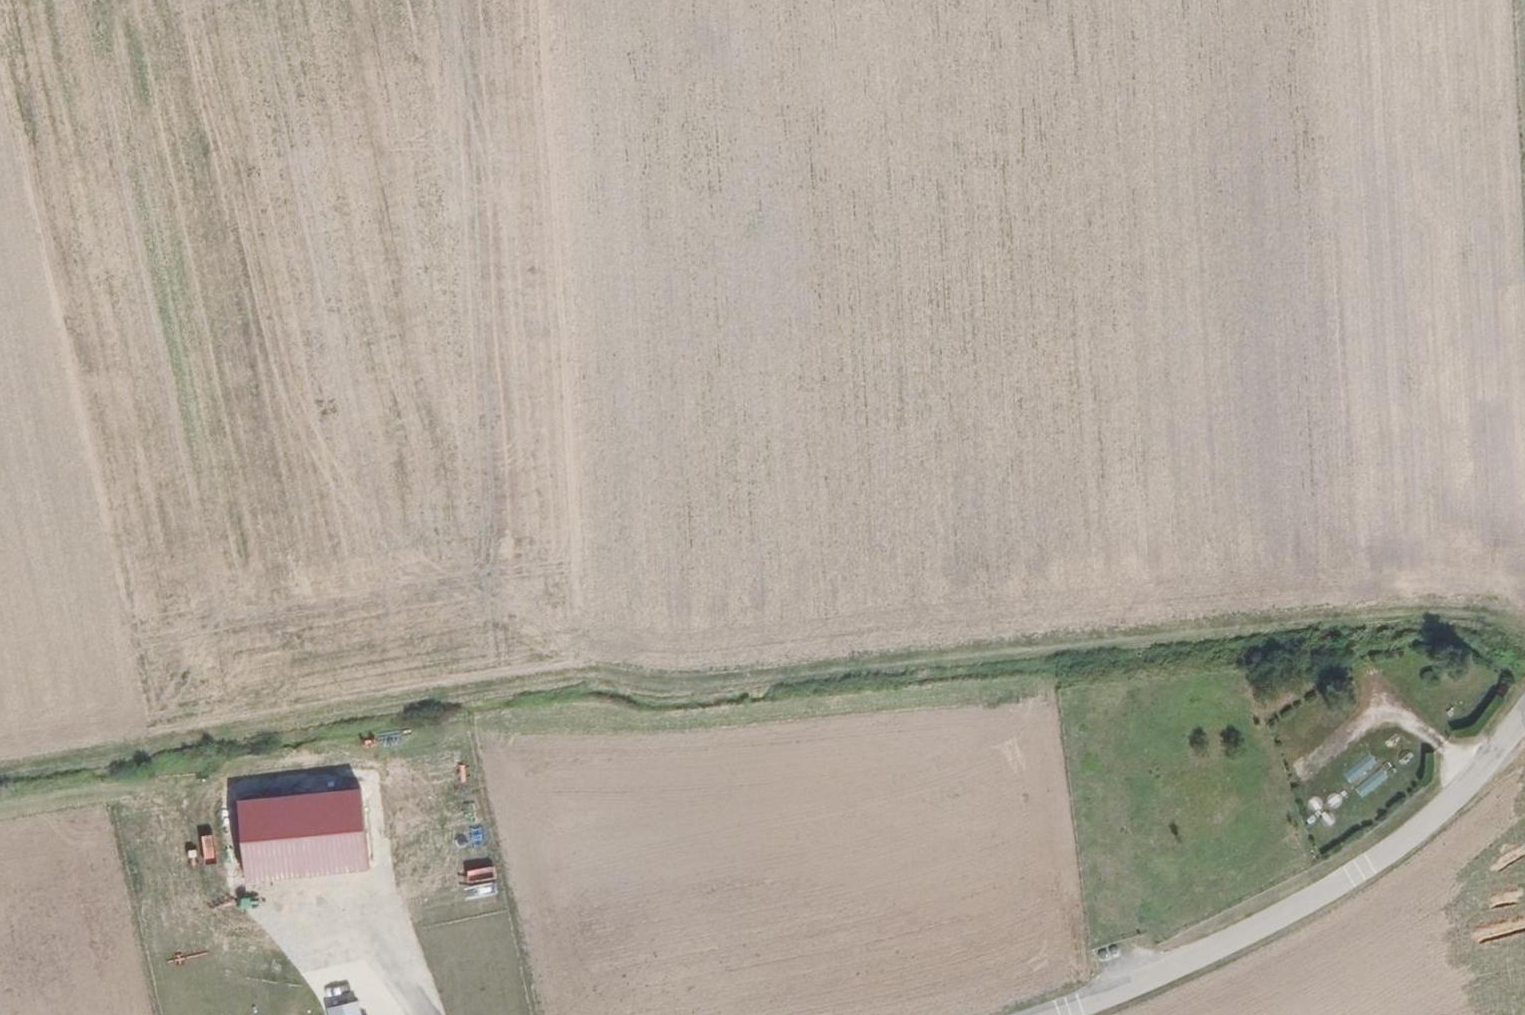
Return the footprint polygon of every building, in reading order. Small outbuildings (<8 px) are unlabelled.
[(1347,775),(1353,784),(1377,764),(1371,755),(1347,775)] [(1382,770),(1358,790),(1365,800),(1389,780),(1382,770)]
